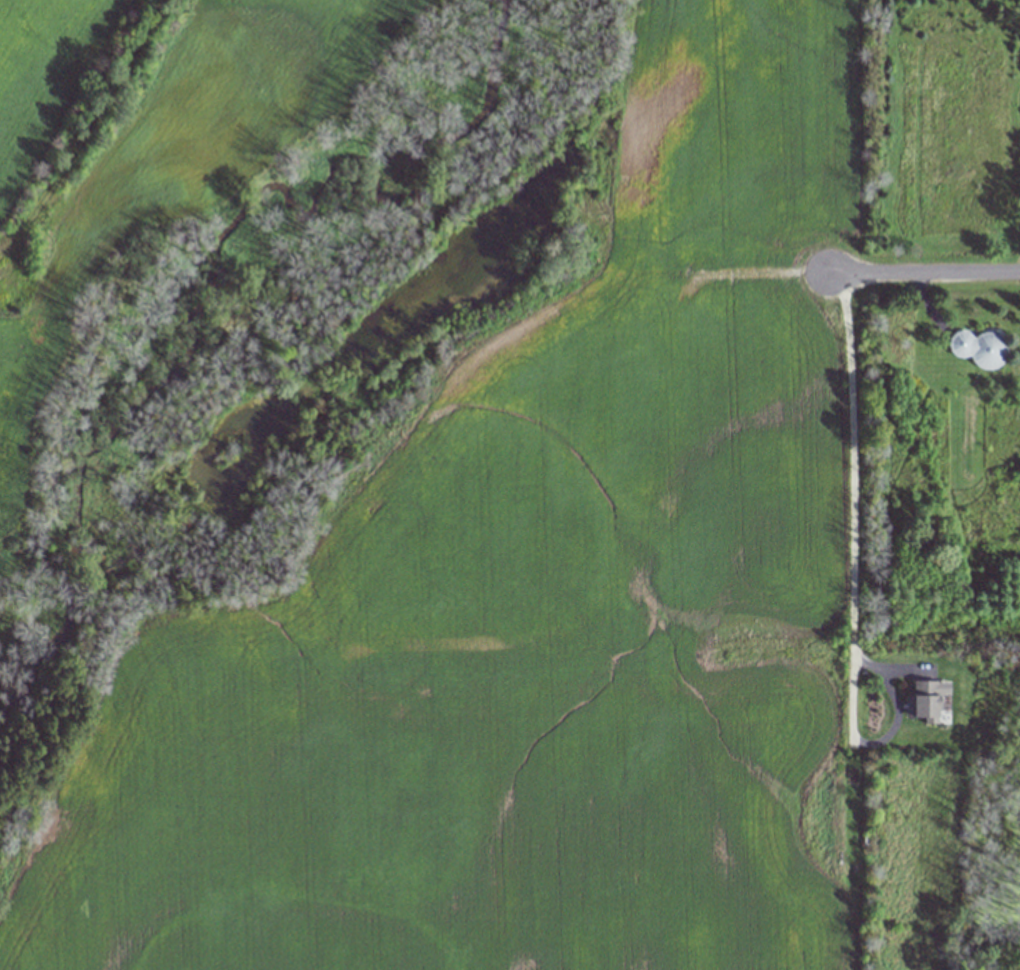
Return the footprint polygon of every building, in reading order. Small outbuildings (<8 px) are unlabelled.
[(998,372),(1009,341),(980,330),(977,339),(954,330),(946,352),(998,372)] [(943,717),(943,681),(912,680),(912,717),(943,717)]
